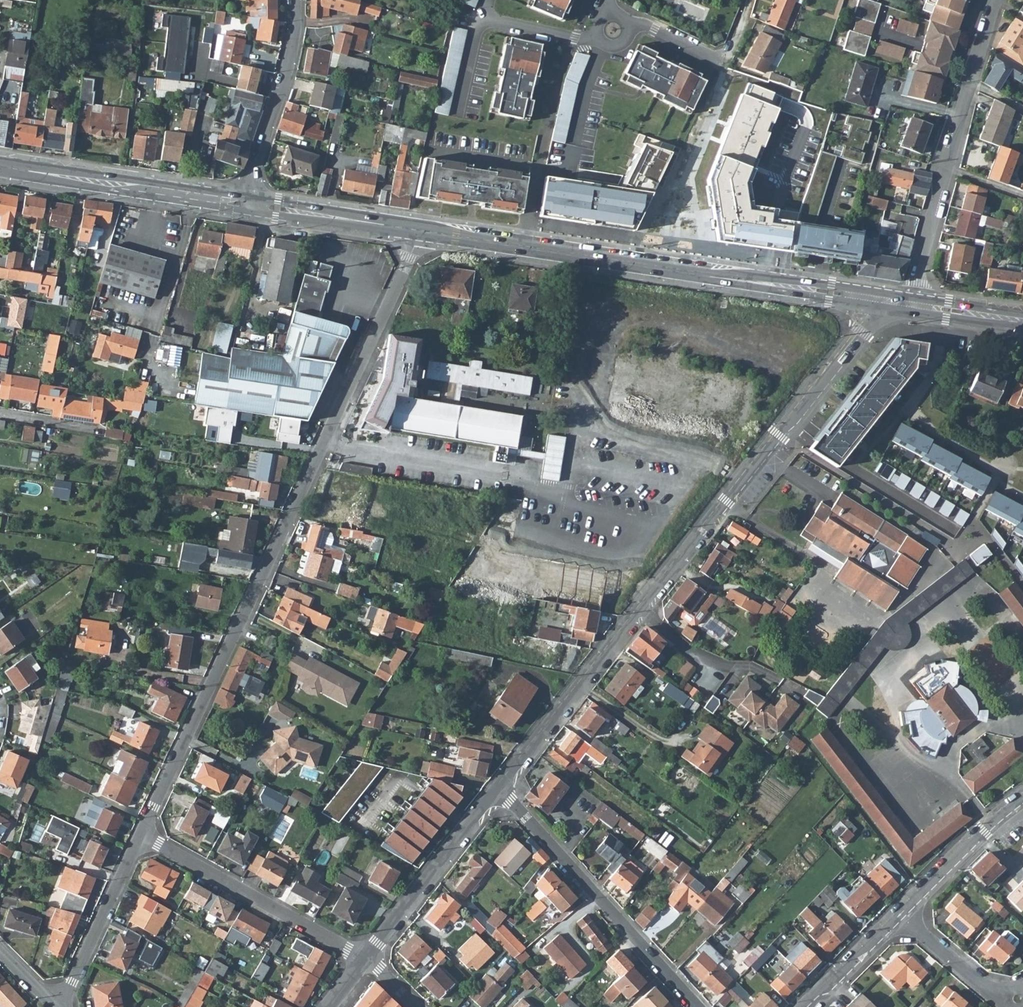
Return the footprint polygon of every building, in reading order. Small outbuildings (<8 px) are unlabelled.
[(246,10),(250,11),(250,17),(276,21),(276,0),(246,0),(246,10)] [(380,7),(358,0),(311,0),(311,18),(320,19),(320,17),(321,6),(329,8),(357,15),(358,9),(378,16),(380,7)] [(530,7),(560,19),(563,13),(566,14),(572,0),(533,0),(530,7)] [(769,15),(761,12),(757,20),(783,30),(794,0),(775,0),(769,15)] [(868,0),(858,0),(853,16),(857,17),(852,31),(849,30),(843,49),(864,56),(870,37),(857,33),(861,19),(875,23),(880,4),(868,0)] [(921,9),(934,14),(931,21),(956,30),(966,2),(963,1),(963,0),(924,0),(921,9)] [(329,8),(321,6),(320,17),(329,15),(329,8)] [(224,12),(216,11),(216,12),(214,24),(222,25),(224,12)] [(186,72),(191,16),(163,13),(162,26),(170,27),(167,58),(159,57),(157,69),(186,72)] [(276,21),(250,17),(248,23),(249,28),(257,29),(256,39),(275,42),(278,22),(276,21)] [(875,23),(861,19),(857,33),(870,37),(875,23)] [(912,23),(899,19),(896,31),(908,35),(909,30),(912,23)] [(1014,19),(995,49),(1022,66),(1022,46),(1022,45),(1022,24),(1014,19)] [(930,21),(924,41),(953,50),(959,31),(956,30),(931,21),(930,21)] [(919,25),(912,23),(909,30),(917,32),(919,25)] [(343,24),(331,26),(334,44),(348,48),(361,52),(367,30),(343,24)] [(783,35),(765,25),(761,33),(745,61),(747,62),(744,66),(763,72),(783,35)] [(467,30),(454,27),(434,112),(447,115),(467,30)] [(212,43),(214,32),(206,30),(204,41),(212,43)] [(31,32),(27,31),(27,33),(15,32),(14,31),(12,32),(11,33),(10,35),(5,65),(25,68),(27,56),(28,47),(30,38),(31,32)] [(245,35),(225,31),(224,36),(217,35),(214,59),(233,63),(238,65),(245,35)] [(711,36),(714,43),(723,40),(720,33),(711,36)] [(541,44),(510,38),(508,45),(505,44),(499,69),(503,69),(502,77),(499,86),(498,93),(494,92),(490,108),(497,109),(496,113),(521,119),(522,115),(529,117),(533,101),(529,100),(533,83),(534,77),(538,77),(543,52),(540,52),(541,44)] [(132,42),(109,39),(108,45),(87,42),(86,50),(92,51),(131,56),(132,49),(131,49),(132,42)] [(905,49),(879,40),(876,52),(902,60),(905,49)] [(953,50),(924,41),(920,53),(949,62),(953,50)] [(331,52),(345,56),(348,48),(334,44),(331,52)] [(656,53),(641,46),(638,53),(635,51),(623,74),(627,75),(624,82),(639,89),(640,86),(647,89),(655,93),(662,96),(660,100),(683,111),(684,107),(691,110),(705,81),(699,78),(700,75),(677,64),(676,67),(669,64),(654,57),(656,53)] [(36,48),(28,47),(27,56),(34,57),(36,48)] [(331,52),(318,48),(317,50),(308,49),(304,71),(326,75),(328,66),(335,67),(337,66),(346,68),(347,66),(361,70),(363,61),(345,56),(331,52)] [(149,52),(141,51),(140,65),(147,66),(149,52)] [(589,55),(575,52),(565,79),(558,109),(551,140),(564,143),(578,84),(589,55)] [(914,52),(909,70),(910,70),(942,80),(944,80),(949,62),(920,53),(914,52)] [(997,53),(991,63),(993,65),(984,83),(999,92),(1003,85),(1001,84),(1007,74),(1022,84),(1022,69),(997,53)] [(250,60),(249,67),(262,70),(263,63),(250,60)] [(366,71),(369,62),(363,61),(361,70),(366,71)] [(844,100),(866,107),(877,69),(856,62),(844,100)] [(238,65),(233,63),(232,72),(234,72),(231,82),(220,79),(218,81),(217,84),(230,87),(235,89),(259,95),(265,71),(262,70),(249,67),(238,65)] [(25,68),(5,65),(3,78),(2,79),(22,82),(25,68)] [(137,67),(129,66),(128,80),(135,81),(135,76),(137,67)] [(910,70),(902,95),(936,104),(940,92),(938,91),(942,80),(910,70)] [(435,89),(437,80),(400,71),(398,81),(404,82),(435,89)] [(789,79),(771,73),(768,80),(787,86),(789,79)] [(155,78),(139,77),(138,83),(147,84),(147,88),(153,89),(153,90),(189,93),(187,109),(197,110),(201,91),(203,83),(194,82),(194,83),(154,79),(155,78)] [(93,80),(82,78),(76,125),(75,131),(88,132),(88,133),(111,137),(111,136),(123,138),(127,109),(92,104),(94,92),(92,92),(93,80)] [(401,94),(404,82),(398,81),(395,93),(401,94)] [(315,82),(309,105),(328,109),(328,111),(329,111),(336,113),(337,112),(338,112),(342,97),(333,95),(335,86),(315,82)] [(741,94),(707,180),(716,241),(791,252),(795,230),(796,226),(797,222),(799,214),(799,213),(752,206),(748,186),(778,109),(773,107),(778,95),(748,83),(745,82),(741,94)] [(235,89),(230,87),(227,102),(232,104),(235,89)] [(259,95),(235,89),(232,104),(245,107),(258,110),(262,95),(259,95)] [(28,93),(21,91),(16,123),(13,142),(33,145),(34,141),(41,142),(44,121),(24,118),(28,93)] [(397,111),(401,94),(395,93),(393,100),(392,110),(397,111)] [(217,100),(208,97),(204,111),(212,114),(217,100)] [(1014,110),(994,99),(988,115),(989,116),(985,127),(984,126),(979,139),(999,146),(1000,147),(1014,110)] [(298,105),(288,102),(286,101),(277,128),(299,135),(306,115),(296,112),(298,105)] [(841,113),(843,105),(834,103),(832,112),(836,112),(841,113)] [(245,107),(232,104),(221,136),(219,135),(216,142),(216,141),(214,151),(212,159),(214,161),(212,178),(220,180),(221,176),(224,174),(238,167),(242,168),(242,167),(251,142),(235,137),(245,107)] [(258,110),(245,107),(235,137),(251,142),(261,111),(258,110)] [(57,110),(46,108),(44,121),(41,142),(40,146),(72,151),(75,131),(76,125),(67,123),(66,128),(54,126),(55,121),(57,110)] [(187,109),(184,108),(179,133),(184,134),(192,135),(197,110),(187,109)] [(335,120),(336,113),(329,111),(327,118),(335,120)] [(337,144),(345,114),(338,112),(337,112),(336,113),(335,120),(329,142),(337,144)] [(872,120),(847,115),(844,125),(849,127),(846,137),(841,135),(838,146),(843,147),(840,158),(861,164),(864,153),(862,152),(864,143),(867,144),(871,132),(868,131),(872,120)] [(920,154),(930,125),(910,118),(900,146),(920,154)] [(12,148),(13,142),(16,123),(0,121),(0,146),(12,148)] [(317,139),(321,140),(324,131),(318,130),(320,124),(308,121),(304,135),(317,139)] [(402,136),(404,127),(388,124),(386,123),(384,132),(387,133),(393,134),(402,136)] [(425,141),(426,132),(404,127),(402,136),(401,144),(399,155),(405,156),(408,141),(412,138),(425,141)] [(154,130),(151,129),(151,132),(136,130),(132,158),(153,161),(155,146),(159,147),(160,136),(156,136),(157,133),(154,132),(154,130)] [(164,131),(160,159),(178,162),(184,134),(179,133),(164,131)] [(383,140),(384,135),(378,134),(375,145),(381,147),(383,140)] [(401,144),(402,136),(393,134),(392,142),(401,144)] [(619,188),(545,177),(539,216),(577,222),(578,218),(599,222),(598,225),(634,231),(671,153),(642,143),(644,136),(638,134),(633,145),(642,148),(638,156),(635,154),(619,188)] [(890,152),(892,147),(878,142),(876,147),(890,152)] [(1000,147),(999,146),(987,178),(1006,185),(1014,163),(1017,153),(1000,147)] [(311,176),(317,156),(288,147),(281,172),(291,175),(292,170),(311,176)] [(903,156),(905,151),(892,147),(890,152),(903,156)] [(795,230),(791,252),(793,252),(804,254),(809,254),(810,247),(804,246),(805,242),(811,243),(814,225),(816,218),(836,156),(820,150),(814,169),(809,183),(804,198),(802,202),(800,207),(799,213),(799,214),(797,222),(796,226),(795,230)] [(374,154),(372,167),(357,164),(355,172),(345,170),(341,190),(372,196),(375,180),(378,164),(380,153),(377,152),(376,155),(374,154)] [(1022,159),(1022,155),(1017,153),(1014,163),(1021,166),(1022,159)] [(529,174),(424,158),(415,197),(458,204),(458,200),(465,201),(465,205),(481,207),(482,203),(489,204),(488,208),(514,212),(514,208),(521,209),(525,187),(526,187),(529,174)] [(331,176),(334,163),(325,161),(321,173),(331,176)] [(891,169),(892,165),(881,162),(879,171),(882,171),(879,182),(909,188),(908,192),(926,196),(930,183),(929,183),(932,173),(914,169),(913,174),(891,169)] [(383,182),(386,166),(378,164),(375,180),(383,182)] [(408,173),(409,167),(397,165),(395,170),(393,182),(399,184),(397,193),(410,196),(413,197),(418,173),(409,170),(408,173)] [(224,174),(221,176),(220,180),(224,179),(229,178),(233,176),(236,174),(240,171),(242,168),(238,167),(224,174)] [(325,196),(331,176),(321,173),(316,195),(325,196)] [(393,182),(392,186),(381,184),(378,204),(408,209),(410,196),(397,193),(399,184),(393,182)] [(968,193),(966,192),(961,209),(979,214),(986,189),(969,183),(968,193)] [(875,197),(878,187),(871,186),(868,196),(872,197),(875,197)] [(11,232),(18,197),(0,194),(0,221),(2,222),(1,230),(11,232)] [(25,196),(22,215),(32,217),(30,229),(40,230),(42,218),(46,199),(25,196)] [(887,200),(875,197),(872,197),(870,205),(869,207),(884,211),(885,210),(887,200)] [(97,202),(82,199),(80,213),(83,214),(76,246),(87,249),(87,247),(92,228),(94,220),(97,202)] [(51,212),(49,224),(68,227),(72,206),(51,202),(49,212),(51,212)] [(87,247),(96,249),(100,236),(102,235),(104,229),(109,230),(113,204),(97,202),(94,220),(92,228),(87,247)] [(1001,220),(979,214),(961,209),(954,235),(973,238),(976,225),(981,226),(984,225),(999,229),(1000,225),(1001,220)] [(897,221),(898,214),(885,210),(884,211),(883,218),(897,221)] [(1014,224),(1016,217),(1006,215),(1004,221),(1005,222),(1014,224)] [(892,238),(896,225),(882,221),(879,234),(892,238)] [(217,261),(212,278),(216,280),(217,276),(220,277),(229,246),(250,249),(254,228),(227,223),(224,235),(217,261)] [(810,247),(809,254),(822,256),(824,245),(827,230),(827,227),(814,225),(811,243),(805,242),(804,246),(810,247)] [(833,230),(827,230),(824,245),(831,246),(829,257),(843,260),(854,261),(857,262),(859,243),(860,235),(861,232),(834,228),(833,230)] [(194,256),(217,261),(224,235),(202,231),(200,239),(197,238),(194,256)] [(49,235),(40,233),(32,273),(42,275),(49,235)] [(865,237),(865,236),(860,235),(859,243),(857,262),(855,274),(899,281),(907,260),(913,239),(901,235),(899,243),(889,241),(888,248),(876,247),(878,239),(872,238),(872,239),(865,237)] [(268,237),(261,271),(267,272),(262,299),(287,304),(300,243),(268,237)] [(990,253),(993,242),(984,241),(982,251),(981,251),(979,264),(990,266),(993,254),(990,253)] [(969,274),(973,247),(952,243),(947,270),(969,274)] [(831,246),(824,245),(822,256),(823,257),(829,257),(831,246)] [(110,246),(100,283),(154,299),(165,263),(110,246)] [(6,259),(4,269),(9,269),(19,271),(21,255),(7,253),(6,259)] [(318,278),(306,275),(294,315),(283,357),(231,348),(229,358),(200,351),(192,404),(206,406),(226,410),(237,412),(252,414),(269,417),(273,418),(279,419),(298,421),(308,422),(334,364),(330,363),(342,337),(347,337),(349,334),(350,332),(348,328),(346,326),(343,325),(340,327),(320,322),(327,293),(329,293),(332,281),(330,281),(334,266),(321,263),(318,278)] [(1022,295),(1022,272),(1020,271),(1021,267),(1006,265),(1005,272),(987,269),(984,288),(1017,293),(1017,294),(1022,295)] [(455,299),(451,325),(465,328),(473,273),(440,268),(436,295),(455,299)] [(19,271),(9,269),(7,279),(55,287),(57,277),(42,275),(32,273),(19,271)] [(512,286),(508,312),(522,315),(522,311),(532,313),(536,290),(512,286)] [(55,287),(52,305),(71,308),(74,299),(58,296),(60,288),(55,287)] [(9,296),(7,318),(2,317),(1,326),(24,328),(27,297),(9,296)] [(824,313),(812,311),(809,326),(821,328),(824,313)] [(217,322),(214,350),(230,352),(233,323),(217,322)] [(237,327),(234,346),(281,353),(285,335),(237,327)] [(160,337),(159,341),(188,347),(190,339),(170,334),(171,330),(162,328),(160,337)] [(45,333),(43,351),(59,353),(60,335),(45,333)] [(138,342),(110,334),(109,338),(98,335),(92,358),(106,363),(118,366),(121,357),(133,360),(138,342)] [(388,433),(388,428),(502,446),(501,451),(495,450),(493,461),(505,463),(506,453),(507,447),(515,448),(519,424),(521,416),(458,406),(453,405),(410,398),(420,339),(390,335),(382,379),(359,429),(388,433)] [(827,434),(819,444),(833,454),(840,453),(846,456),(914,369),(915,360),(923,361),(926,345),(897,340),(897,345),(827,434)] [(181,365),(182,346),(170,345),(169,364),(181,365)] [(44,354),(40,371),(51,373),(55,356),(44,354)] [(453,405),(458,406),(460,395),(475,398),(477,386),(530,395),(533,376),(481,368),(482,360),(471,359),(469,366),(429,359),(426,378),(457,383),(453,405)] [(968,392),(969,393),(978,372),(976,372),(968,392)] [(978,372),(969,393),(994,403),(1002,383),(978,372)] [(7,402),(7,400),(33,404),(38,383),(4,377),(3,383),(0,383),(0,400),(7,402)] [(1006,403),(1017,408),(1018,405),(1022,407),(1022,386),(1014,383),(1006,403)] [(51,411),(50,418),(59,419),(67,390),(41,385),(35,408),(51,411)] [(122,392),(121,400),(135,402),(140,403),(141,398),(142,395),(122,392)] [(66,401),(61,418),(99,423),(101,415),(98,414),(99,410),(101,410),(103,398),(93,396),(91,405),(66,401)] [(121,400),(103,398),(101,410),(99,410),(98,414),(101,415),(106,416),(107,409),(121,411),(122,408),(120,408),(121,400)] [(156,410),(157,400),(146,399),(145,409),(156,410)] [(135,402),(121,400),(120,408),(122,408),(138,410),(140,403),(135,402)] [(237,412),(206,406),(204,425),(218,428),(215,443),(229,444),(232,426),(235,427),(237,412)] [(269,417),(252,414),(251,422),(268,425),(269,417)] [(298,421),(279,419),(276,441),(298,445),(299,435),(296,435),(298,421)] [(891,442),(907,450),(916,432),(901,424),(891,442)] [(22,429),(20,443),(31,444),(33,431),(22,429)] [(35,442),(42,443),(44,430),(37,429),(35,442)] [(106,430),(103,439),(120,442),(122,432),(106,430)] [(810,451),(837,468),(838,467),(840,464),(846,456),(840,453),(833,454),(819,444),(827,434),(825,432),(812,448),(810,451)] [(922,458),(930,443),(931,444),(932,441),(916,432),(907,450),(922,458)] [(515,448),(507,447),(506,453),(544,460),(541,479),(559,482),(566,438),(548,435),(545,453),(515,448)] [(936,469),(945,451),(931,444),(930,443),(922,458),(920,461),(936,469)] [(31,451),(23,450),(21,463),(29,464),(31,451)] [(936,469),(951,477),(959,462),(960,463),(961,460),(945,451),(936,469)] [(223,469),(222,475),(227,476),(278,486),(282,466),(286,466),(287,459),(261,454),(257,475),(223,469)] [(949,480),(965,488),(974,470),(960,463),(959,462),(951,477),(949,480)] [(341,463),(337,471),(366,476),(370,477),(372,468),(341,463)] [(887,465),(880,477),(889,482),(896,470),(887,465)] [(965,488),(981,496),(990,479),(974,470),(965,488)] [(902,474),(895,486),(904,491),(911,479),(902,474)] [(278,486),(227,476),(225,484),(228,485),(228,486),(260,492),(257,506),(263,507),(272,508),(274,503),(275,503),(278,486)] [(73,482),(56,479),(53,497),(70,500),(73,482)] [(917,483),(910,494),(919,500),(925,488),(917,483)] [(933,509),(940,497),(932,492),(925,504),(933,509)] [(995,492),(986,509),(1016,526),(1011,535),(1022,541),(1022,515),(1022,514),(1022,507),(995,492)] [(207,508),(208,498),(185,494),(183,504),(207,508)] [(223,495),(223,500),(236,503),(238,495),(223,495)] [(809,524),(807,524),(800,535),(812,543),(815,538),(847,558),(835,577),(886,610),(898,591),(895,590),(899,585),(905,589),(919,567),(917,566),(915,565),(925,550),(841,495),(831,510),(821,504),(815,513),(817,515),(810,524),(809,524)] [(353,496),(352,503),(365,505),(367,498),(353,496)] [(340,524),(339,528),(362,534),(365,535),(366,532),(363,531),(363,529),(357,527),(358,523),(341,520),(344,502),(318,497),(314,519),(340,524)] [(216,499),(208,498),(207,508),(214,509),(216,499)] [(946,501),(939,512),(948,518),(955,506),(946,501)] [(372,515),(383,517),(385,511),(373,509),(372,515)] [(961,510),(954,521),(963,527),(970,515),(961,510)] [(235,532),(237,518),(231,517),(228,531),(235,532)] [(220,550),(232,552),(251,555),(257,521),(237,518),(235,532),(228,531),(223,530),(220,550)] [(755,536),(733,523),(733,522),(728,530),(744,540),(746,538),(751,541),(755,536)] [(313,549),(312,553),(333,559),(342,562),(344,556),(346,557),(347,555),(331,551),(323,548),(328,532),(328,530),(312,525),(305,546),(313,549)] [(362,534),(339,528),(338,535),(361,540),(362,534)] [(990,536),(1002,551),(1006,544),(994,529),(990,536)] [(328,532),(323,548),(331,551),(334,540),(331,533),(328,532)] [(459,571),(451,582),(506,593),(520,595),(536,599),(550,601),(566,604),(599,611),(607,571),(501,551),(504,538),(482,534),(466,560),(459,571)] [(719,544),(700,571),(709,577),(719,562),(723,564),(728,558),(730,559),(733,555),(736,557),(738,554),(719,544)] [(984,545),(969,556),(977,566),(981,563),(988,571),(998,564),(984,545)] [(253,567),(255,567),(260,558),(209,550),(207,563),(215,565),(214,575),(225,577),(226,574),(227,574),(228,566),(249,569),(250,565),(253,566),(253,567)] [(541,556),(562,561),(563,555),(543,551),(541,556)] [(312,553),(310,553),(304,575),(326,582),(333,559),(312,553)] [(84,558),(82,566),(91,567),(94,559),(84,558)] [(1014,565),(1022,577),(1022,566),(1017,559),(1014,565)] [(839,680),(828,694),(839,703),(867,667),(896,632),(936,601),(966,578),(956,566),(938,580),(885,621),(871,639),(865,646),(839,680)] [(686,579),(670,599),(681,608),(679,611),(680,616),(692,625),(698,625),(709,610),(708,609),(714,601),(706,594),(686,579)] [(1014,583),(998,594),(1022,627),(1022,596),(1014,583)] [(200,585),(196,607),(217,611),(221,589),(200,585)] [(340,585),(337,595),(357,601),(360,591),(340,585)] [(430,587),(427,598),(439,601),(445,592),(430,587)] [(286,588),(283,597),(292,601),(296,592),(286,588)] [(790,589),(782,600),(785,602),(793,591),(790,589)] [(105,590),(102,614),(108,615),(110,603),(112,591),(105,590)] [(735,603),(734,604),(755,616),(760,606),(731,590),(726,597),(735,603)] [(112,591),(110,603),(121,605),(123,593),(112,591)] [(292,601),(307,607),(311,598),(296,592),(292,601)] [(506,593),(504,599),(519,602),(520,595),(506,593)] [(292,601),(283,597),(275,615),(293,623),(293,624),(302,627),(305,620),(325,629),(330,618),(316,611),(307,607),(292,601)] [(534,632),(533,638),(577,646),(579,637),(594,640),(599,611),(566,604),(550,601),(549,609),(555,610),(555,611),(569,614),(569,615),(575,616),(571,636),(561,634),(561,633),(540,629),(539,633),(534,632)] [(110,603),(108,615),(119,617),(121,605),(110,603)] [(764,603),(755,616),(764,620),(773,607),(764,603)] [(783,606),(776,615),(786,621),(793,611),(784,604),(783,606)] [(421,623),(380,608),(371,632),(379,634),(380,632),(392,636),(396,626),(418,634),(424,625),(421,623)] [(293,623),(275,615),(272,621),(298,635),(302,627),(293,624),(293,623)] [(776,615),(770,622),(780,629),(786,621),(776,615)] [(0,628),(0,656),(22,639),(9,621),(0,628)] [(80,621),(79,628),(86,629),(83,652),(108,656),(111,633),(106,632),(107,624),(80,621)] [(187,628),(174,626),(172,635),(171,635),(165,667),(187,671),(192,639),(190,638),(192,629),(187,628)] [(687,626),(683,632),(691,641),(697,632),(687,626)] [(645,627),(626,652),(663,678),(667,673),(655,664),(654,666),(650,662),(666,641),(655,632),(653,634),(645,627)] [(271,634),(268,633),(263,643),(271,648),(277,637),(271,634)] [(531,638),(530,642),(535,643),(534,646),(549,649),(548,651),(568,655),(568,658),(578,660),(580,647),(577,646),(533,638),(531,638)] [(254,695),(260,683),(248,677),(247,680),(241,677),(249,659),(256,663),(267,668),(269,663),(252,654),(252,653),(239,647),(221,685),(214,702),(222,705),(228,702),(238,683),(244,686),(242,690),(254,695)] [(383,661),(376,672),(385,677),(390,679),(407,652),(399,649),(388,664),(383,661)] [(448,650),(448,659),(492,663),(493,654),(448,650)] [(292,654),(287,669),(308,680),(307,682),(307,685),(308,688),(310,690),(312,691),(315,692),(318,691),(321,690),(322,688),(349,702),(359,683),(317,662),(315,666),(292,654)] [(20,661),(2,675),(17,694),(35,680),(20,661)] [(264,675),(267,668),(256,663),(253,670),(264,675)] [(555,663),(554,669),(571,672),(573,666),(555,663)] [(626,664),(606,689),(625,704),(645,679),(626,664)] [(813,665),(807,673),(815,679),(821,671),(813,665)] [(55,689),(55,691),(66,693),(74,669),(62,667),(60,671),(57,684),(55,689)] [(515,675),(489,713),(512,728),(522,713),(519,712),(536,689),(515,675)] [(747,677),(728,701),(739,709),(737,712),(750,722),(752,719),(766,701),(757,693),(761,687),(747,677)] [(688,697),(668,682),(662,691),(682,705),(688,697)] [(154,684),(149,694),(159,699),(152,713),(174,723),(186,699),(154,684)] [(962,687),(957,685),(952,689),(947,684),(925,701),(929,706),(924,710),(923,709),(899,713),(902,726),(909,725),(911,735),(906,739),(919,752),(922,749),(928,751),(927,755),(935,758),(940,743),(945,744),(947,735),(943,730),(946,727),(948,730),(953,736),(975,719),(972,714),(976,711),(977,708),(976,705),(975,701),(970,694),(965,689),(962,687)] [(816,693),(810,690),(805,697),(817,707),(825,698),(816,693)] [(827,718),(839,703),(828,694),(825,698),(817,707),(816,709),(827,718)] [(766,701),(752,719),(765,729),(768,725),(778,733),(800,706),(785,695),(775,708),(766,701)] [(713,696),(704,708),(713,714),(720,704),(719,700),(713,696)] [(27,752),(37,755),(51,704),(40,706),(40,700),(20,703),(22,709),(18,721),(20,721),(17,732),(32,736),(27,752)] [(277,701),(268,715),(278,721),(293,718),(296,713),(277,701)] [(629,728),(594,702),(575,726),(589,737),(593,732),(596,735),(604,725),(601,723),(603,719),(615,728),(617,726),(619,727),(618,729),(625,734),(629,728)] [(383,716),(367,713),(360,724),(381,729),(383,716)] [(230,729),(232,731),(234,732),(236,733),(238,733),(241,732),(242,730),(244,727),(244,724),(244,722),(243,720),(241,719),(239,717),(235,717),(233,717),(231,719),(229,721),(228,723),(228,726),(229,728),(230,729)] [(114,732),(110,740),(121,745),(123,742),(148,754),(158,732),(139,723),(132,739),(125,736),(124,737),(114,732)] [(695,755),(692,753),(687,749),(681,756),(705,774),(710,767),(716,766),(717,766),(717,765),(716,759),(719,754),(723,756),(732,743),(708,725),(699,738),(701,740),(707,745),(704,749),(701,747),(695,755)] [(276,744),(260,758),(275,775),(292,760),(314,768),(322,747),(298,739),(296,731),(293,731),(292,728),(277,731),(278,735),(274,736),(276,744)] [(971,818),(961,806),(959,803),(912,840),(873,789),(825,728),(811,740),(850,791),(909,867),(964,824),(971,818)] [(589,744),(571,731),(558,747),(572,758),(578,763),(579,762),(586,754),(601,765),(607,758),(602,754),(589,744)] [(794,737),(787,745),(799,754),(805,745),(794,737)] [(980,737),(969,746),(977,756),(988,748),(980,737)] [(458,738),(457,746),(460,747),(492,753),(494,746),(458,738)] [(594,738),(589,744),(602,754),(607,748),(606,748),(594,738)] [(974,793),(1022,755),(1022,753),(1013,739),(962,777),(974,793)] [(460,747),(458,757),(465,758),(462,772),(486,777),(492,753),(460,747)] [(558,747),(557,747),(550,755),(571,772),(575,767),(580,771),(584,765),(579,762),(578,763),(572,758),(558,747)] [(0,769),(0,783),(15,789),(27,761),(7,753),(0,769)] [(124,764),(118,777),(137,785),(146,765),(121,753),(117,760),(124,764)] [(215,761),(201,755),(198,762),(202,764),(194,780),(218,792),(227,777),(211,768),(215,761)] [(339,823),(382,767),(361,761),(321,814),(325,816),(331,819),(339,823)] [(450,783),(451,783),(454,767),(430,762),(426,777),(430,778),(450,783)] [(673,780),(691,795),(702,781),(684,766),(673,780)] [(66,769),(60,782),(88,795),(94,782),(66,769)] [(531,789),(524,798),(547,815),(567,788),(547,773),(542,781),(539,779),(531,789)] [(118,777),(112,774),(102,795),(127,807),(137,785),(118,777)] [(245,777),(237,792),(243,795),(252,780),(245,777)] [(429,789),(383,848),(394,855),(410,864),(461,797),(459,795),(462,786),(451,783),(430,778),(427,777),(425,781),(427,782),(425,785),(429,789)] [(28,784),(21,801),(27,804),(34,787),(28,784)] [(271,809),(280,814),(285,804),(288,799),(279,794),(271,809)] [(288,799),(285,804),(294,809),(298,802),(289,797),(288,799)] [(93,799),(83,822),(113,837),(122,818),(109,812),(111,806),(93,799)] [(601,803),(592,817),(598,820),(608,808),(601,803)] [(192,805),(179,828),(194,837),(207,813),(192,805)] [(608,808),(598,820),(611,829),(620,816),(608,808)] [(218,811),(215,816),(227,823),(230,818),(218,811)] [(325,816),(317,830),(323,833),(331,819),(325,816)] [(79,829),(53,817),(46,832),(61,839),(56,850),(67,855),(68,854),(79,829)] [(2,835),(9,823),(0,818),(0,834),(2,835)] [(847,828),(838,838),(845,844),(853,835),(847,828)] [(226,835),(216,852),(242,866),(258,837),(246,831),(241,842),(226,835)] [(607,869),(613,874),(626,858),(631,852),(609,835),(597,851),(612,863),(607,869)] [(515,838),(494,862),(510,876),(531,853),(515,838)] [(652,839),(645,847),(662,859),(668,851),(652,839)] [(90,841),(81,860),(99,868),(107,849),(90,841)] [(549,859),(534,841),(529,846),(535,854),(533,856),(541,866),(544,863),(549,859)] [(0,844),(0,853),(9,858),(13,850),(0,843),(0,844)] [(970,869),(986,885),(1010,862),(995,846),(970,869)] [(257,874),(257,875),(277,886),(289,865),(287,861),(279,856),(275,857),(276,855),(270,851),(265,859),(257,874)] [(473,867),(456,889),(466,897),(490,866),(476,854),(468,864),(473,867)] [(661,861),(654,870),(658,873),(665,864),(679,875),(669,887),(675,892),(675,891),(688,874),(692,870),(670,854),(663,863),(661,861)] [(257,874),(265,859),(257,855),(249,869),(257,874)] [(741,857),(724,878),(729,882),(747,862),(741,857)] [(613,874),(609,879),(626,892),(642,872),(626,858),(613,874)] [(150,860),(141,876),(158,886),(155,893),(166,898),(178,875),(150,860)] [(866,877),(863,881),(865,882),(879,897),(881,900),(903,880),(885,860),(877,867),(882,872),(875,878),(871,882),(866,877)] [(381,862),(370,881),(388,891),(399,872),(381,862)] [(344,866),(341,873),(359,883),(363,877),(344,866)] [(66,867),(58,887),(67,891),(64,899),(60,909),(63,910),(77,914),(80,915),(82,910),(84,907),(95,879),(66,867)] [(291,891),(322,908),(326,900),(331,891),(316,883),(320,876),(306,868),(302,875),(301,874),(291,891)] [(536,885),(546,896),(547,895),(561,883),(548,868),(536,885)] [(341,873),(336,881),(347,887),(332,912),(352,923),(366,899),(355,892),(359,883),(341,873)] [(675,892),(666,903),(679,913),(687,902),(697,909),(711,893),(688,874),(675,891),(675,892)] [(192,882),(183,898),(201,908),(209,893),(192,882)] [(538,902),(526,913),(533,919),(552,903),(561,914),(577,899),(573,894),(562,882),(561,883),(547,895),(546,896),(538,902)] [(879,897),(865,882),(858,889),(856,891),(843,903),(842,904),(856,919),(879,897)] [(741,884),(734,892),(743,902),(751,894),(741,884)] [(827,886),(821,892),(831,903),(838,897),(836,896),(827,886)] [(531,889),(526,895),(531,900),(537,894),(531,889)] [(843,903),(856,891),(854,889),(848,894),(843,889),(836,896),(838,897),(843,903)] [(821,892),(811,902),(817,908),(823,903),(828,908),(832,904),(831,903),(821,892)] [(711,893),(697,909),(714,925),(733,903),(724,895),(719,901),(711,893)] [(438,903),(427,918),(436,926),(440,929),(448,919),(453,923),(458,916),(454,912),(460,905),(444,894),(437,903),(438,903)] [(170,911),(142,895),(128,923),(155,937),(170,911)] [(217,897),(208,914),(225,923),(233,906),(217,897)] [(957,898),(948,909),(954,914),(948,920),(969,938),(984,921),(957,898)] [(476,908),(470,914),(474,918),(479,923),(485,917),(476,908)] [(242,909),(228,933),(247,943),(250,937),(260,943),(270,925),(242,909)] [(487,921),(497,929),(502,923),(505,918),(507,916),(497,909),(487,921)] [(645,909),(636,919),(645,927),(654,916),(645,909)] [(9,910),(4,926),(28,934),(35,936),(40,920),(9,910)] [(77,914),(63,910),(60,916),(50,939),(52,940),(48,950),(63,956),(79,918),(87,921),(88,918),(80,915),(77,914)] [(80,915),(88,918),(91,919),(93,915),(82,910),(80,915)] [(823,914),(818,918),(828,928),(841,941),(851,931),(834,913),(834,914),(831,912),(825,917),(823,914)] [(818,918),(813,913),(807,918),(812,924),(818,918)] [(596,947),(602,954),(616,944),(612,938),(607,941),(586,916),(578,922),(596,947)] [(479,923),(474,918),(469,924),(477,931),(482,926),(479,923)] [(494,933),(492,935),(506,949),(514,957),(526,948),(515,937),(502,923),(497,929),(494,933)] [(744,925),(727,943),(733,949),(750,931),(750,930),(744,925)] [(721,927),(712,936),(717,941),(726,932),(721,927)] [(218,928),(214,935),(224,940),(228,933),(218,928)] [(841,941),(828,928),(821,934),(819,931),(813,936),(815,939),(814,941),(828,954),(841,941)] [(995,930),(980,947),(986,953),(988,951),(1002,963),(1015,948),(995,930)] [(750,931),(733,949),(738,953),(748,942),(746,940),(753,934),(750,931)] [(416,934),(399,952),(414,967),(431,950),(416,934)] [(119,935),(107,962),(125,970),(138,943),(119,935)] [(544,947),(557,963),(570,978),(585,965),(573,950),(560,935),(544,947)] [(154,965),(163,946),(148,939),(139,958),(154,965)] [(224,940),(213,958),(216,961),(228,942),(224,940)] [(444,941),(437,948),(439,950),(445,956),(449,960),(456,953),(444,941)] [(311,956),(303,970),(319,979),(331,957),(306,944),(302,951),(311,956)] [(756,959),(749,966),(754,971),(775,950),(770,944),(767,947),(756,959)] [(807,948),(790,964),(804,978),(812,969),(820,961),(807,948)] [(439,950),(429,960),(435,966),(445,956),(439,950)] [(606,962),(620,977),(631,967),(632,966),(619,951),(606,962)] [(687,967),(702,981),(717,966),(702,952),(687,967)] [(742,963),(748,968),(749,966),(756,959),(751,954),(742,963)] [(881,974),(896,988),(908,975),(918,985),(929,972),(912,957),(911,957),(909,956),(906,955),(903,955),(901,956),(899,959),(897,957),(881,974)] [(213,958),(204,972),(214,978),(216,974),(222,977),(228,967),(216,961),(213,958)] [(544,978),(539,972),(540,972),(527,959),(522,963),(540,982),(544,978)] [(263,980),(270,966),(262,961),(254,976),(263,980)] [(480,1006),(484,1006),(495,995),(500,988),(498,986),(513,970),(504,962),(490,978),(485,973),(474,987),(467,995),(472,1000),(480,1006)] [(781,973),(769,986),(783,1000),(790,991),(804,978),(790,964),(781,973)] [(283,998),(299,1006),(303,1006),(319,979),(303,970),(293,965),(288,975),(294,979),(283,998)] [(435,966),(418,983),(429,994),(431,992),(438,999),(453,984),(435,966)] [(717,966),(702,981),(716,994),(731,979),(717,966)] [(611,986),(603,995),(610,1003),(621,992),(627,998),(645,982),(631,967),(620,977),(615,982),(611,986)] [(198,969),(187,988),(193,992),(197,985),(204,972),(198,969)] [(204,972),(197,985),(205,990),(206,991),(214,978),(204,972)] [(355,995),(366,1004),(373,997),(376,1000),(379,998),(388,1006),(399,1006),(401,1005),(386,991),(381,986),(370,977),(368,979),(355,995)] [(27,1004),(4,980),(0,983),(0,1006),(24,1006),(27,1004)] [(92,988),(94,998),(96,997),(98,1006),(122,1006),(118,984),(92,988)] [(193,992),(191,995),(199,1000),(205,990),(197,985),(193,992)] [(733,985),(729,989),(739,997),(742,994),(733,985)] [(953,989),(952,990),(946,985),(935,998),(945,1006),(973,1006),(953,989)] [(638,1006),(662,1006),(667,1002),(654,987),(635,1004),(638,1006)] [(729,989),(717,1001),(724,1006),(732,998),(735,1001),(739,997),(729,989)] [(749,1006),(776,1006),(777,1006),(763,993),(749,1006)] [(261,1004),(266,1006),(267,1006),(289,1006),(270,997),(268,1002),(264,999),(261,1004)] [(561,1004),(563,1006),(570,1006),(574,1003),(568,997),(561,1004)]
